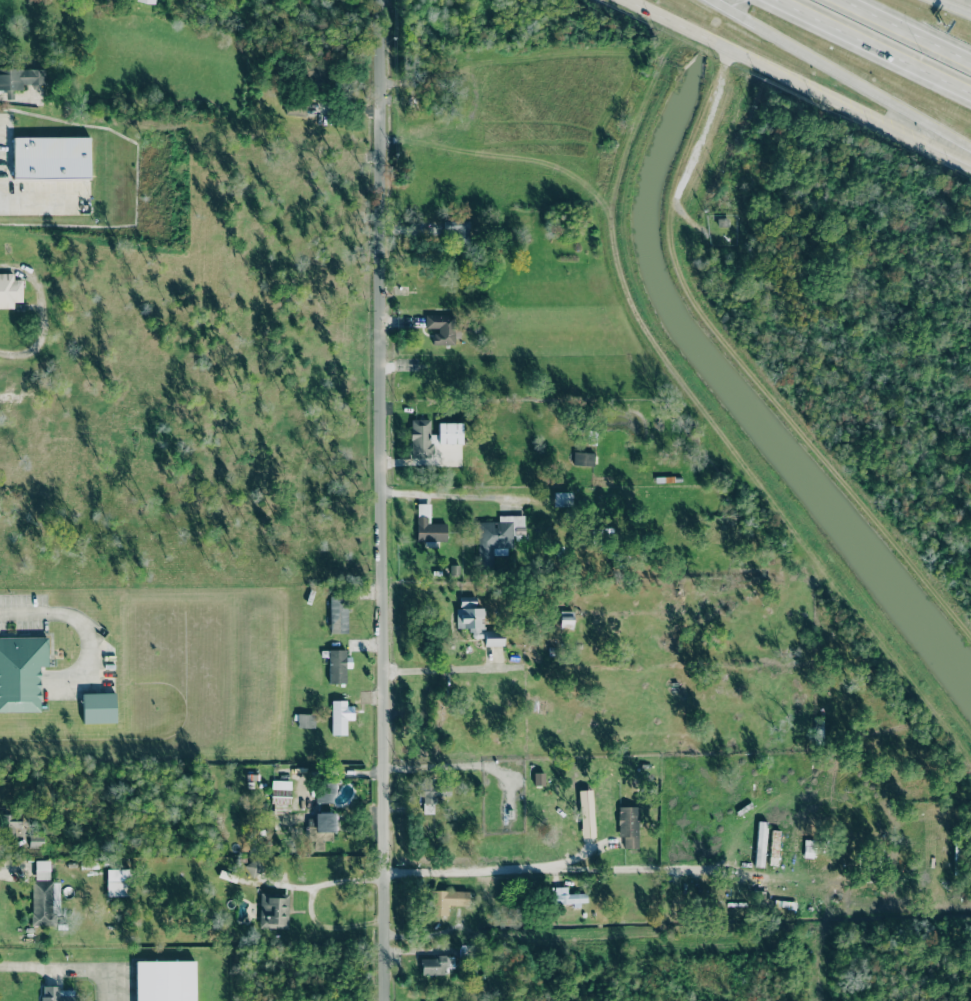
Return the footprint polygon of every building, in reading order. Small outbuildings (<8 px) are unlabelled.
[(159,18),(122,0),(162,0),(159,18)] [(326,62),(304,63),(305,81),(326,80),(326,62)] [(0,68),(0,90),(22,90),(22,84),(44,85),(45,69),(0,68)] [(90,137),(14,137),(13,179),(90,179),(90,137)] [(716,218),(729,218),(729,226),(716,226),(716,218)] [(443,220),(444,237),(455,237),(455,242),(469,242),(469,219),(443,220)] [(14,279),(14,272),(0,272),(0,308),(14,308),(14,302),(22,302),(23,280),(14,279)] [(453,314),(424,315),(425,329),(432,329),(432,344),(454,344),(453,314)] [(462,443),(462,423),(437,422),(437,434),(429,434),(430,419),(410,419),(410,456),(433,456),(433,443),(462,443)] [(572,465),(593,466),(594,453),(573,451),(572,465)] [(572,492),(553,491),(553,506),(572,506),(572,492)] [(429,503),(416,504),(416,541),(445,541),(445,523),(430,523),(429,503)] [(476,521),(478,567),(492,567),(492,548),(512,547),(512,535),(524,535),(523,515),(498,515),(498,521),(476,521)] [(347,633),(347,597),(330,596),(329,632),(347,633)] [(456,628),(471,628),(471,638),(484,638),(484,646),(501,646),(501,631),(484,631),(484,623),(482,623),(482,608),(475,608),(475,597),(460,597),(460,608),(456,608),(456,628)] [(573,611),(560,610),(559,628),(572,628),(573,611)] [(40,666),(48,666),(48,637),(0,637),(0,712),(40,712),(40,666)] [(328,683),(345,683),(345,667),(348,667),(348,649),(328,649),(328,683)] [(82,693),(83,723),(116,723),(115,693),(82,693)] [(331,734),(346,734),(346,719),(353,719),(353,702),(331,702),(331,734)] [(314,727),(314,713),(297,713),(297,727),(314,727)] [(533,785),(544,785),(544,772),(533,772),(533,785)] [(421,813),(435,813),(435,795),(449,796),(449,780),(422,779),(421,813)] [(270,805),(290,805),(291,781),(271,780),(270,805)] [(333,803),(333,783),(317,782),(316,802),(333,803)] [(593,837),(592,789),(579,790),(580,838),(593,837)] [(637,806),(617,806),(618,836),(623,836),(623,848),(638,848),(637,806)] [(315,832),(334,832),(334,812),(315,812),(315,832)] [(5,829),(21,829),(22,821),(6,821),(5,829)] [(755,866),(764,867),(765,821),(756,821),(755,866)] [(778,830),(770,830),(769,865),(777,865),(778,830)] [(44,836),(30,835),(29,848),(43,848),(44,836)] [(803,857),(812,857),(813,839),(804,839),(803,857)] [(256,875),(261,864),(250,859),(245,870),(256,875)] [(50,861),(35,860),(35,880),(50,880),(50,861)] [(106,896),(127,896),(127,869),(106,869),(106,896)] [(31,881),(32,925),(56,925),(55,915),(60,915),(59,881),(31,881)] [(566,887),(553,887),(554,903),(571,903),(572,905),(586,904),(586,893),(567,893),(566,887)] [(447,915),(447,905),(468,905),(468,891),(430,890),(430,915),(447,915)] [(259,927),(288,928),(289,893),(260,893),(259,927)] [(453,956),(420,957),(420,973),(453,973),(453,956)] [(136,1000),(195,1000),(195,961),(135,961),(136,1000)] [(42,1000),(74,1000),(74,990),(59,990),(59,986),(42,986),(42,1000)]
